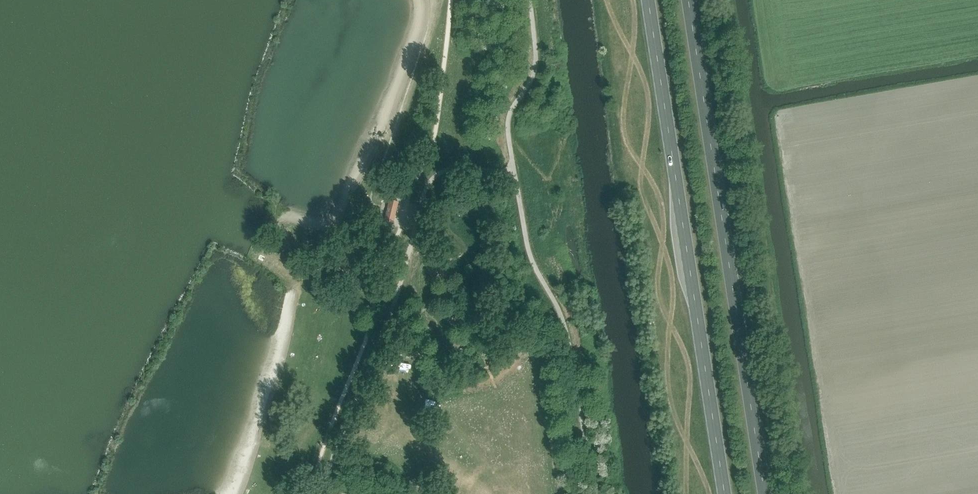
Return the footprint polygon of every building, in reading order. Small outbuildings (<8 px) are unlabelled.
[(393,222),(398,202),(389,200),(384,221),(393,222)]
